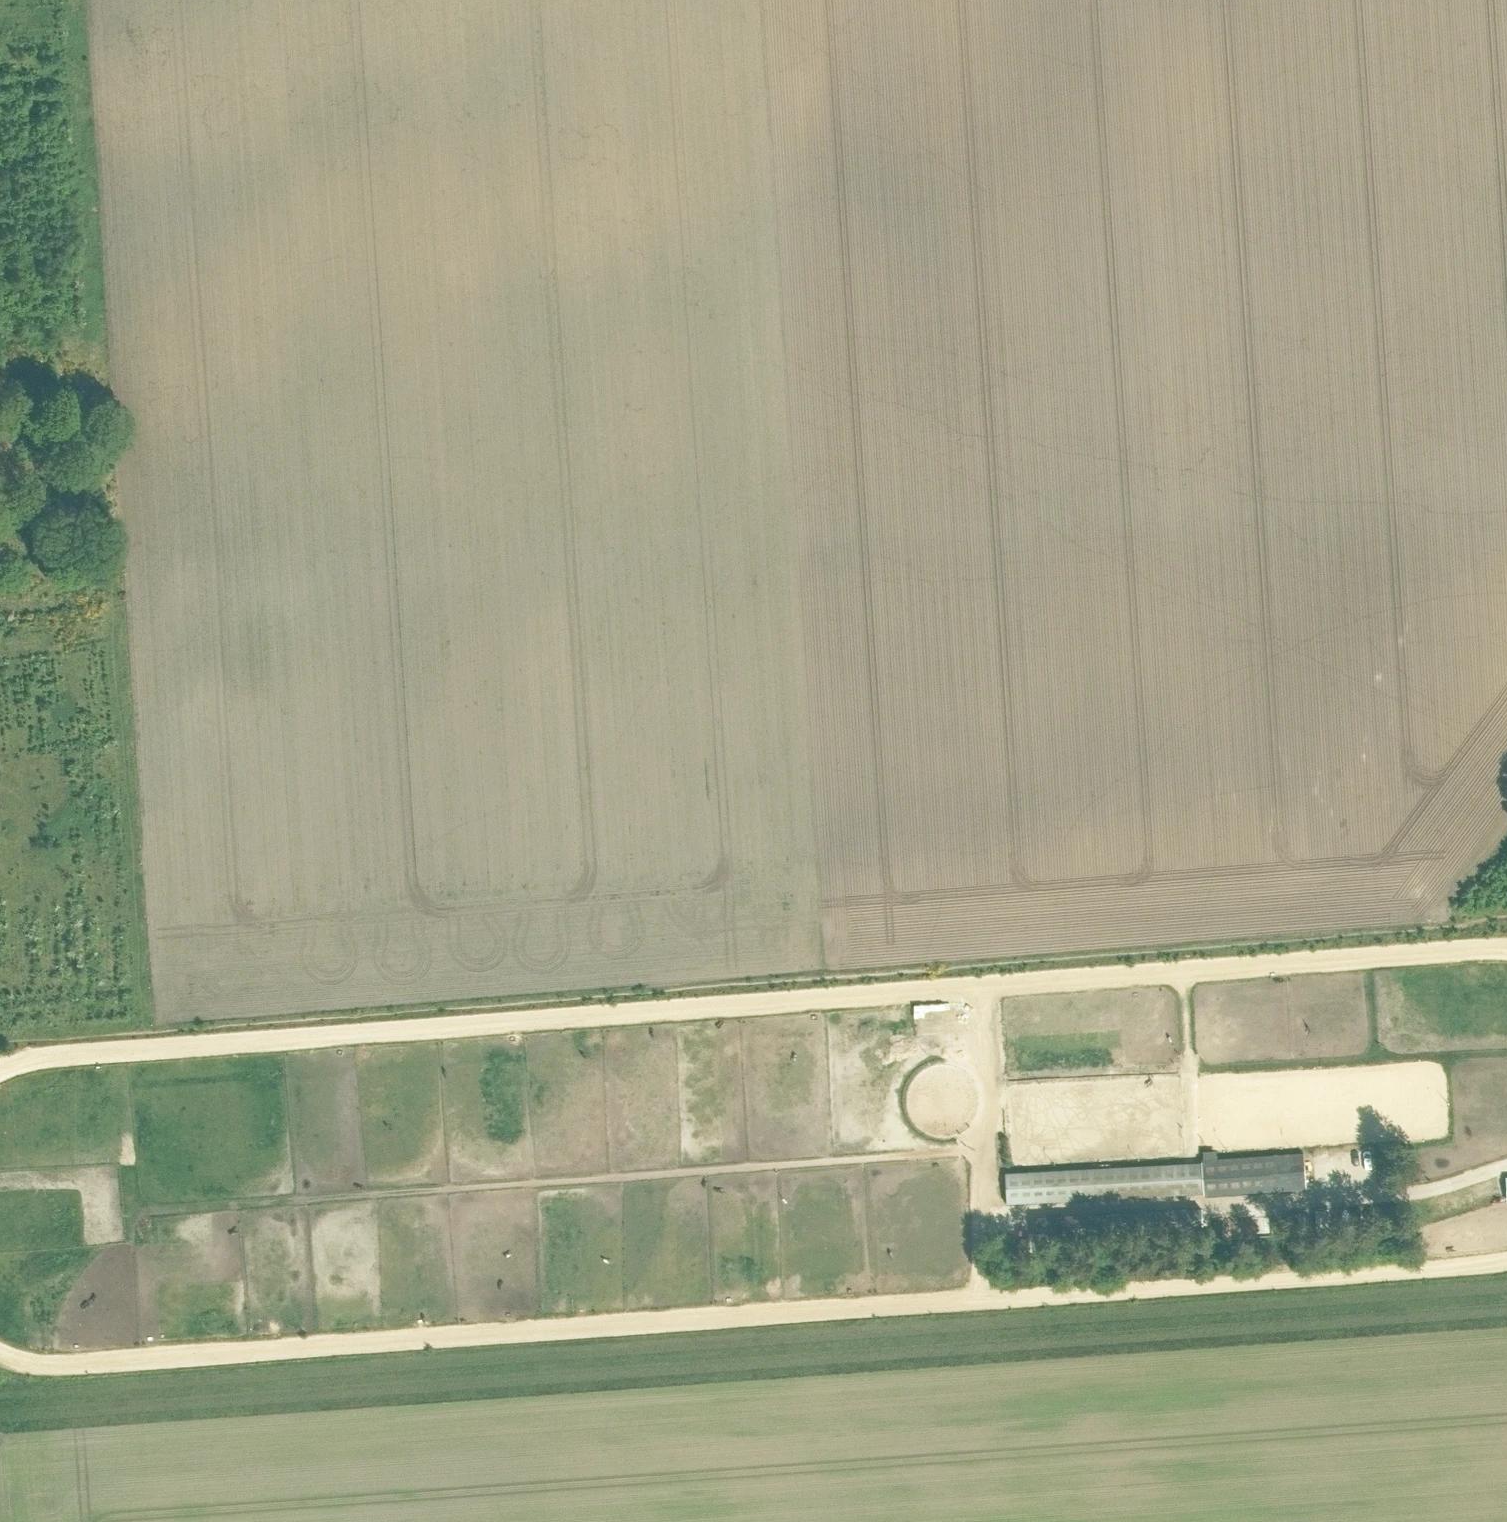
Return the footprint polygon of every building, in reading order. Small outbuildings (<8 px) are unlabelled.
[(1201,1161),(1203,1194),(1303,1187),(1302,1152),(1201,1159),(1201,1161)] [(1203,1194),(1201,1161),(1124,1166),(1012,1172),(1015,1204),(1128,1198),(1203,1194)]
